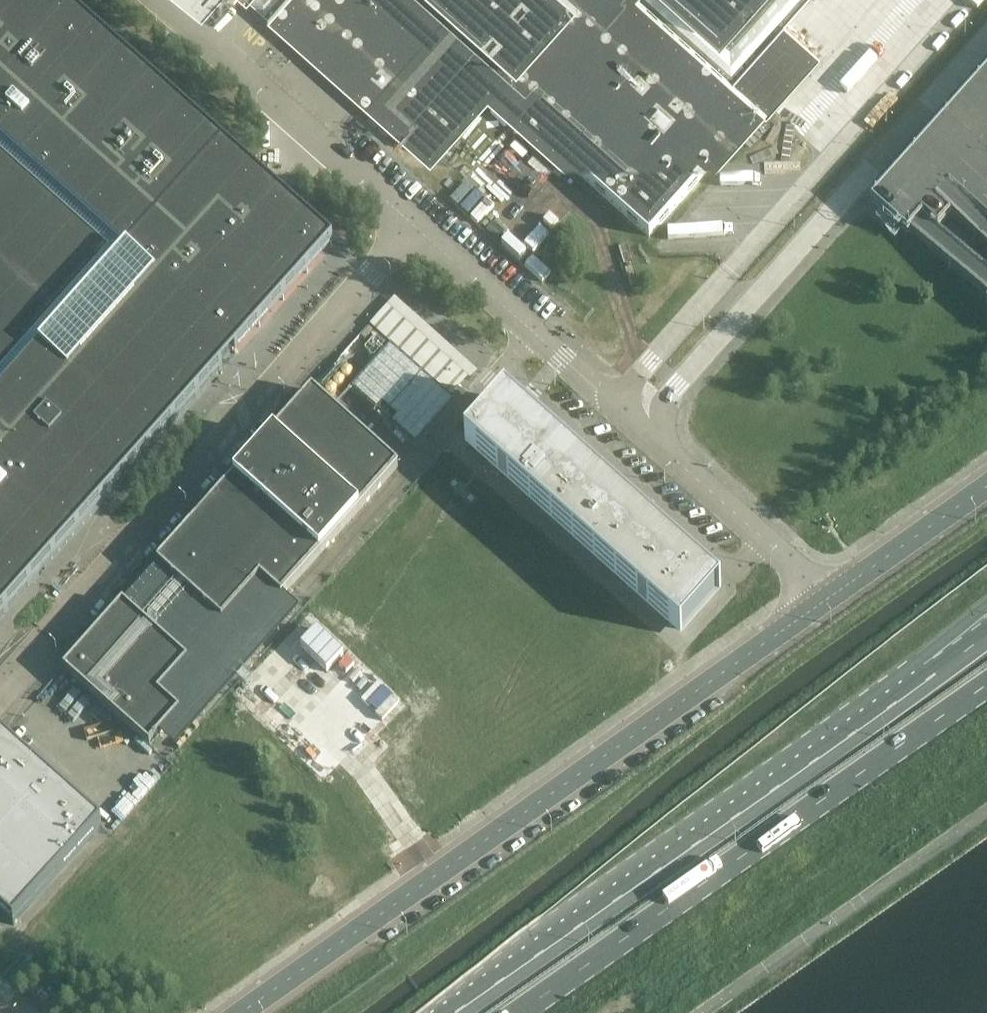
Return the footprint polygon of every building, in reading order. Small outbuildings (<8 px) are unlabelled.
[(334,245),(59,0),(0,0),(0,620),(334,245)] [(269,13),(431,157),(488,93),(650,237),(766,106),(734,78),(702,49),(746,0),(254,0),(269,13)] [(946,126),(931,143),(877,203),(986,301),(986,81),(946,126)] [(370,325),(406,357),(454,399),(471,380),(388,305),(370,325)] [(391,345),(380,357),(351,390),(416,447),(456,402),(391,345)] [(312,390),(221,493),(157,564),(123,603),(64,669),(150,746),(159,736),(161,738),(173,748),(174,747),(297,609),(303,603),(302,603),(290,593),(288,591),(399,466),(312,390)] [(551,445),(542,436),(508,406),(473,446),(679,629),(714,590),(551,445)] [(0,741),(0,913),(14,925),(102,826),(3,738),(0,741)] [(48,979),(33,997),(48,1011),(64,993),(48,979)]
